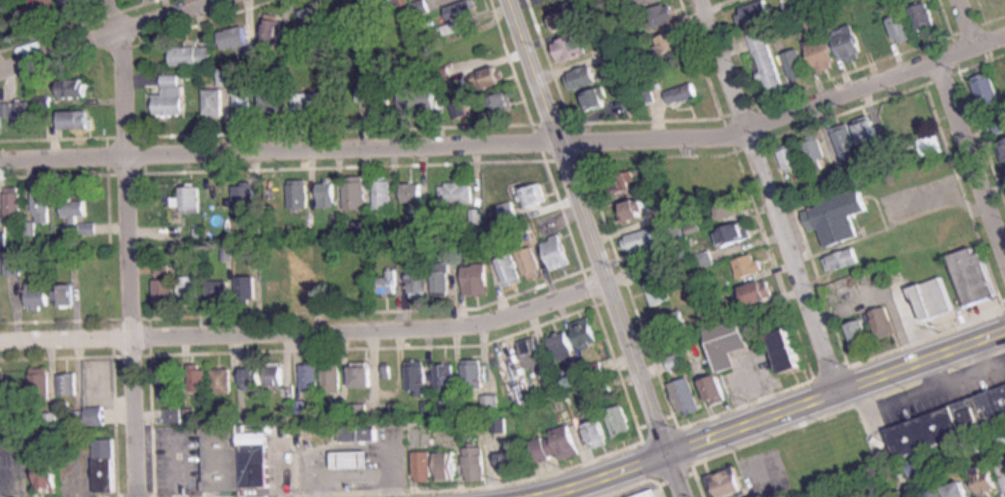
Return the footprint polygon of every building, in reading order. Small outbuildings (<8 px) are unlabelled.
[(45,23),(62,17),(56,0),(37,0),(45,23)] [(87,7),(84,0),(61,0),(68,15),(87,7)] [(397,3),(395,0),(381,0),(376,3),(381,12),(397,3)] [(472,0),(471,0),(447,7),(452,24),(443,27),(446,35),(464,30),(461,20),(476,16),(472,0)] [(743,25),(772,14),(767,0),(764,0),(737,10),(743,25)] [(790,15),(802,9),(798,0),(785,0),(783,1),(790,15)] [(909,9),(918,33),(937,26),(928,2),(909,9)] [(678,22),(674,4),(648,9),(652,28),(678,22)] [(303,11),(310,38),(327,34),(320,7),(303,11)] [(914,39),(906,14),(889,20),(897,44),(914,39)] [(281,44),(282,17),(267,16),(266,43),(281,44)] [(863,29),(870,52),(888,46),(881,23),(863,29)] [(832,32),(842,64),(863,58),(852,25),(832,32)] [(220,30),(222,49),(249,46),(247,28),(220,30)] [(658,38),(660,45),(653,47),(657,57),(689,45),(683,29),(658,38)] [(748,35),(767,91),(784,86),(765,29),(748,35)] [(561,64),(590,53),(582,32),(553,42),(561,64)] [(806,49),(819,74),(838,65),(825,39),(806,49)] [(172,47),(172,66),(211,66),(211,47),(172,47)] [(809,78),(798,49),(782,55),(793,83),(809,78)] [(575,90),(597,84),(593,65),(570,71),(575,90)] [(480,92),(504,84),(499,67),(474,74),(480,92)] [(163,95),(155,95),(156,116),(185,115),(184,74),(163,75),(163,95)] [(983,109),(1000,103),(989,74),(972,80),(983,109)] [(61,97),(88,97),(88,80),(61,80),(61,97)] [(694,83),(667,92),(671,106),(698,97),(694,83)] [(236,84),(236,111),(250,111),(250,84),(236,84)] [(358,103),(373,102),(373,117),(391,117),(390,87),(357,87),(358,103)] [(589,110),(609,104),(604,87),(584,93),(589,110)] [(400,88),(400,115),(436,115),(436,88),(400,88)] [(205,90),(205,119),(223,119),(223,90),(205,90)] [(279,109),(278,92),(262,93),(263,110),(279,109)] [(490,100),(497,117),(517,109),(510,92),(490,100)] [(293,111),(335,111),(335,93),(293,93),(293,111)] [(931,123),(925,101),(905,108),(911,130),(931,123)] [(30,125),(30,102),(17,102),(17,125),(30,125)] [(467,116),(464,103),(453,105),(455,118),(467,116)] [(888,145),(903,141),(894,108),(879,112),(888,145)] [(63,130),(89,130),(89,111),(63,111),(63,130)] [(853,126),(867,152),(883,143),(870,117),(853,126)] [(861,153),(848,126),(832,134),(845,161),(861,153)] [(829,165),(820,138),(805,143),(815,171),(829,165)] [(917,147),(925,160),(939,151),(931,138),(917,147)] [(779,152),(785,173),(804,167),(798,147),(779,152)] [(614,174),(617,192),(638,188),(635,170),(614,174)] [(857,183),(853,171),(843,174),(847,187),(857,183)] [(646,180),(650,193),(665,188),(661,175),(646,180)] [(687,178),(678,175),(675,185),(684,188),(687,178)] [(367,211),(367,177),(346,177),(346,211),(367,211)] [(309,179),(290,179),(290,209),(309,209),(309,179)] [(336,208),(336,180),(320,180),(320,208),(336,208)] [(392,181),(376,181),(376,211),(392,211),(392,181)] [(530,207),(549,200),(542,182),(523,189),(530,207)] [(422,183),(403,183),(403,204),(422,204),(422,183)] [(473,203),(474,183),(441,183),(441,203),(473,203)] [(225,212),(225,185),(208,185),(208,212),(225,212)] [(255,211),(255,185),(236,185),(236,211),(255,211)] [(201,213),(201,186),(181,186),(181,213),(201,213)] [(22,187),(6,187),(6,219),(22,219),(22,187)] [(858,236),(851,214),(867,209),(860,189),(811,204),(825,247),(858,236)] [(51,221),(51,190),(34,190),(34,222),(51,221)] [(722,219),(743,211),(735,193),(715,201),(722,219)] [(648,215),(641,197),(620,205),(627,223),(648,215)] [(98,222),(79,223),(79,215),(87,215),(86,200),(66,200),(66,236),(98,235),(98,222)] [(499,204),(505,224),(519,220),(514,200),(499,204)] [(482,209),(471,210),(473,226),(484,224),(482,209)] [(246,233),(261,233),(261,216),(246,216),(246,233)] [(751,237),(746,222),(717,231),(723,247),(751,237)] [(688,244),(686,225),(669,227),(671,246),(688,244)] [(630,253),(658,244),(653,228),(625,237),(630,253)] [(543,242),(556,270),(573,263),(561,234),(543,242)] [(544,275),(535,246),(519,251),(528,280),(544,275)] [(951,254),(966,306),(997,297),(982,246),(951,254)] [(859,262),(855,247),(824,256),(828,271),(859,262)] [(710,252),(698,255),(701,267),(713,264),(710,252)] [(734,262),(742,279),(764,268),(756,252),(734,262)] [(497,259),(508,287),(524,281),(514,253),(497,259)] [(644,267),(648,275),(661,268),(656,260),(644,267)] [(411,296),(429,296),(429,264),(411,264),(411,296)] [(488,293),(488,264),(465,264),(465,293),(488,293)] [(450,265),(433,265),(433,291),(450,291),(450,265)] [(398,292),(398,269),(390,269),(390,277),(379,277),(379,292),(398,292)] [(316,274),(293,274),(293,297),(316,297),(316,274)] [(200,275),(182,275),(182,305),(200,305),(200,275)] [(257,275),(239,275),(239,308),(257,308),(257,275)] [(646,282),(655,306),(674,300),(665,275),(646,282)] [(742,287),(750,306),(774,296),(767,277),(742,287)] [(926,319),(955,310),(944,277),(916,285),(926,319)] [(176,278),(156,278),(156,308),(176,308),(176,278)] [(229,302),(229,279),(209,279),(209,302),(229,302)] [(29,309),(49,309),(49,282),(29,282),(29,309)] [(57,304),(74,304),(74,285),(57,285),(57,304)] [(881,338),(898,332),(889,305),(871,311),(881,338)] [(662,337),(692,326),(685,309),(655,320),(662,337)] [(848,324),(857,351),(875,344),(865,317),(848,324)] [(576,328),(584,347),(601,340),(593,321),(576,328)] [(803,365),(789,327),(771,333),(784,371),(803,365)] [(712,341),(721,371),(738,366),(734,356),(752,350),(746,330),(712,341)] [(550,337),(559,360),(576,354),(567,331),(550,337)] [(521,342),(530,369),(547,363),(538,336),(521,342)] [(669,358),(674,370),(687,365),(681,353),(669,358)] [(86,359),(87,424),(106,424),(105,406),(113,406),(112,358),(86,359)] [(483,387),(483,359),(464,359),(464,387),(483,387)] [(576,377),(591,373),(592,379),(605,376),(602,363),(586,367),(584,359),(572,361),(576,377)] [(342,360),(324,360),(324,391),(342,391),(342,360)] [(426,393),(426,361),(408,361),(408,393),(426,393)] [(269,362),(269,385),(284,385),(284,362),(269,362)] [(320,391),(320,362),(304,362),(304,391),(320,391)] [(354,386),(373,386),(373,362),(354,362),(354,386)] [(455,363),(436,363),(436,389),(455,389),(455,363)] [(208,364),(191,364),(191,391),(208,391),(208,364)] [(245,389),(263,389),(263,366),(245,366),(245,389)] [(30,367),(30,399),(49,399),(49,367),(30,367)] [(161,368),(161,399),(183,399),(183,368),(161,368)] [(214,394),(232,394),(232,369),(214,369),(214,394)] [(77,372),(60,373),(61,395),(77,394),(77,372)] [(702,381),(713,405),(730,398),(719,374),(702,381)] [(546,380),(552,394),(562,389),(556,375),(546,380)] [(703,409),(691,376),(671,383),(684,417),(703,409)] [(895,455),(1004,421),(1004,388),(886,425),(895,455)] [(500,412),(500,394),(483,394),(483,412),(500,412)] [(351,404),(351,420),(368,420),(368,404),(351,404)] [(607,411),(616,436),(634,430),(624,405),(607,411)] [(183,408),(167,408),(167,423),(183,423),(183,408)] [(589,422),(591,447),(606,446),(605,421),(589,422)] [(342,440),(379,439),(379,423),(342,424),(342,440)] [(269,444),(258,444),(258,433),(241,433),(240,424),(204,425),(205,490),(270,489),(269,444)] [(561,454),(563,460),(580,455),(572,428),(529,440),(535,462),(561,454)] [(115,438),(96,438),(96,492),(115,492),(115,438)] [(485,481),(485,447),(467,446),(466,480),(485,481)] [(334,450),(369,449),(370,464),(335,465),(334,450)] [(415,481),(433,481),(433,451),(415,451),(415,481)] [(439,480),(457,480),(457,451),(439,451),(439,480)] [(500,452),(500,473),(519,473),(519,452),(500,452)] [(58,455),(39,455),(39,493),(58,493),(58,455)] [(927,471),(920,457),(908,463),(915,477),(927,471)] [(983,496),(1000,490),(990,464),(972,471),(983,496)] [(745,489),(735,465),(707,478),(716,496),(727,496),(745,489)] [(965,480),(948,485),(951,496),(970,496),(965,480)] [(944,485),(926,489),(928,496),(946,496),(944,485)]
